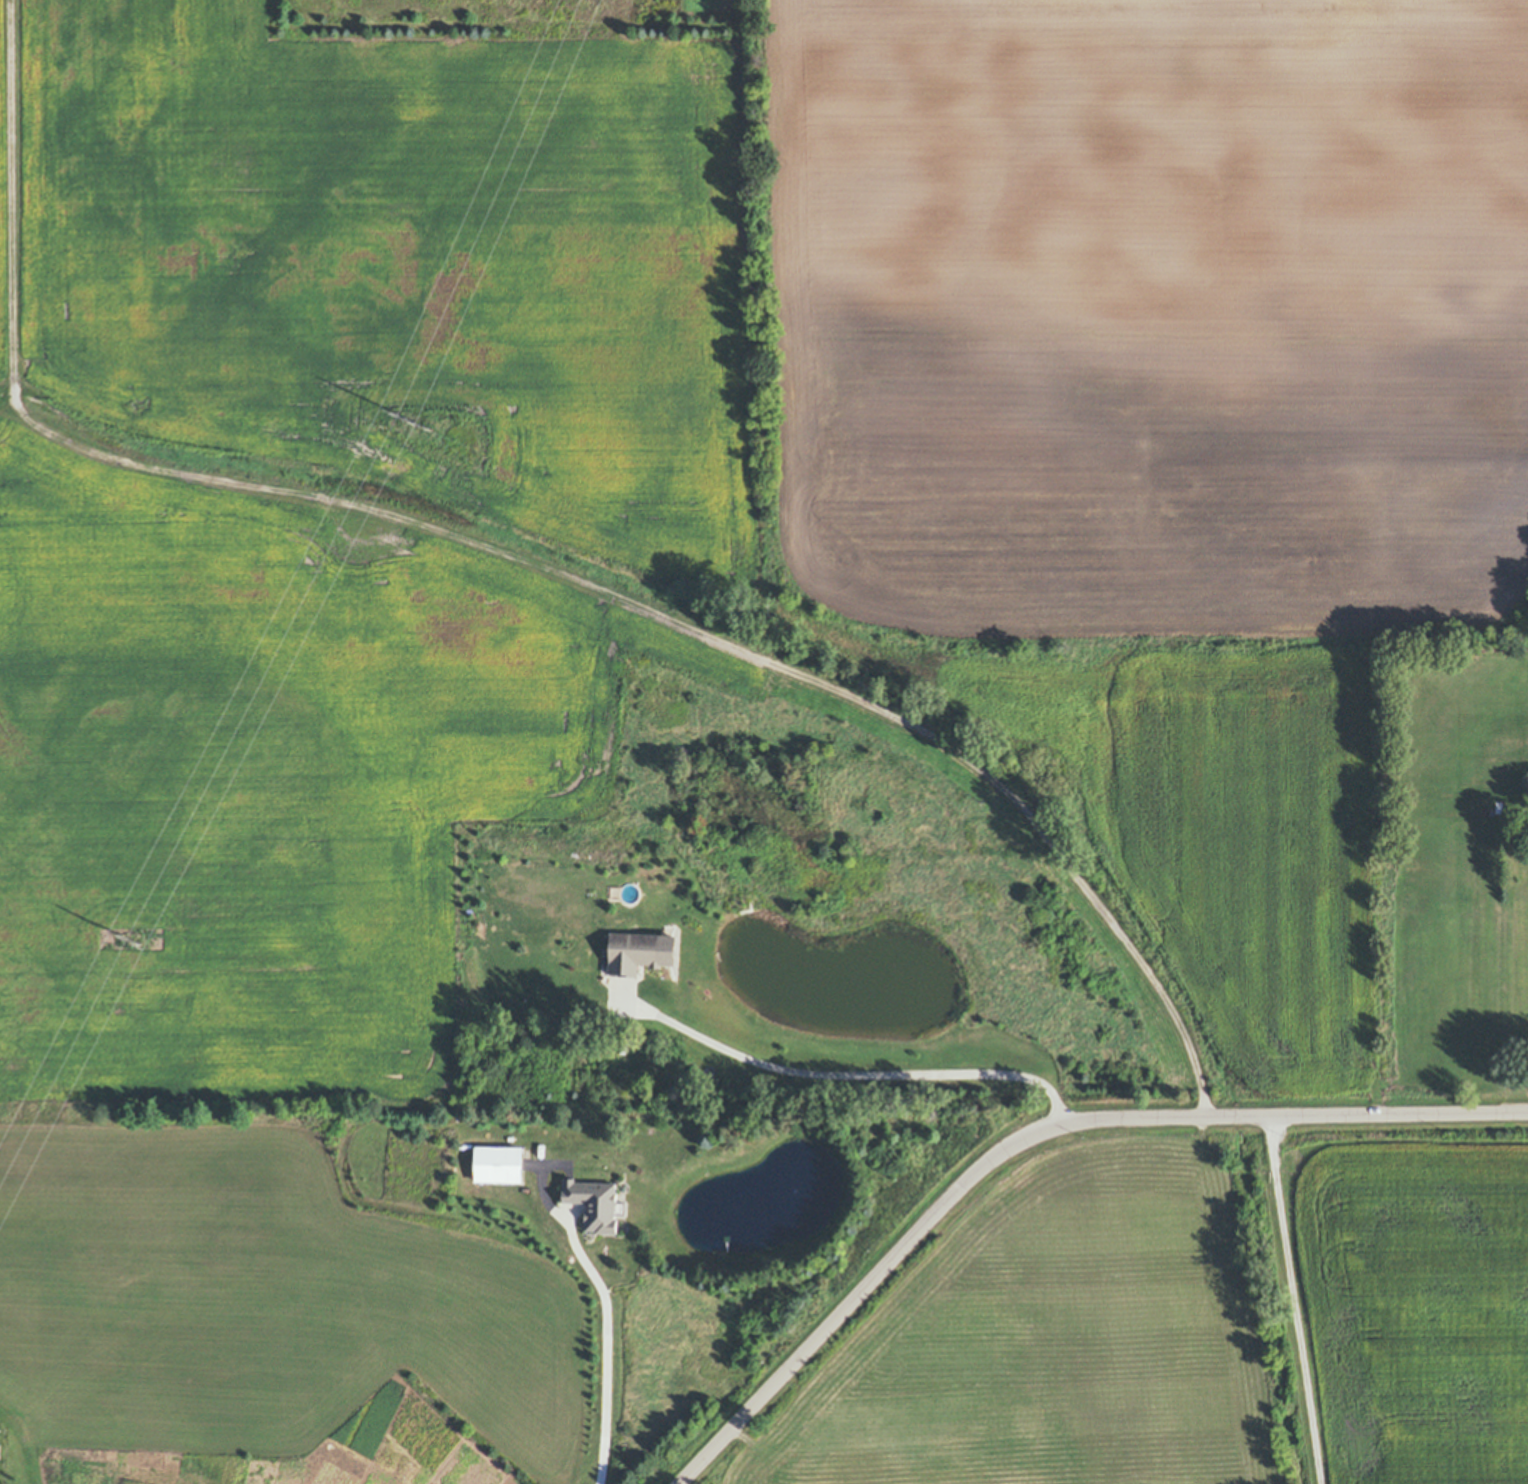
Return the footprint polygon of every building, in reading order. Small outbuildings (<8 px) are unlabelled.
[(675,936),(674,964),(660,963),(660,967),(659,968),(654,968),(652,966),(652,965),(643,965),(643,960),(638,960),(637,977),(620,977),(620,973),(610,973),(611,934),(675,936)] [(476,1145),(522,1146),(521,1181),(476,1181),(476,1145)] [(575,1181),(615,1181),(616,1201),(613,1201),(613,1202),(613,1214),(617,1214),(617,1234),(595,1233),(595,1230),(585,1230),(585,1221),(584,1221),(584,1213),(586,1213),(586,1201),(563,1201),(564,1175),(575,1175),(575,1181)] [(617,1214),(613,1214),(613,1202),(613,1201),(616,1201),(625,1201),(625,1214),(617,1214)]
